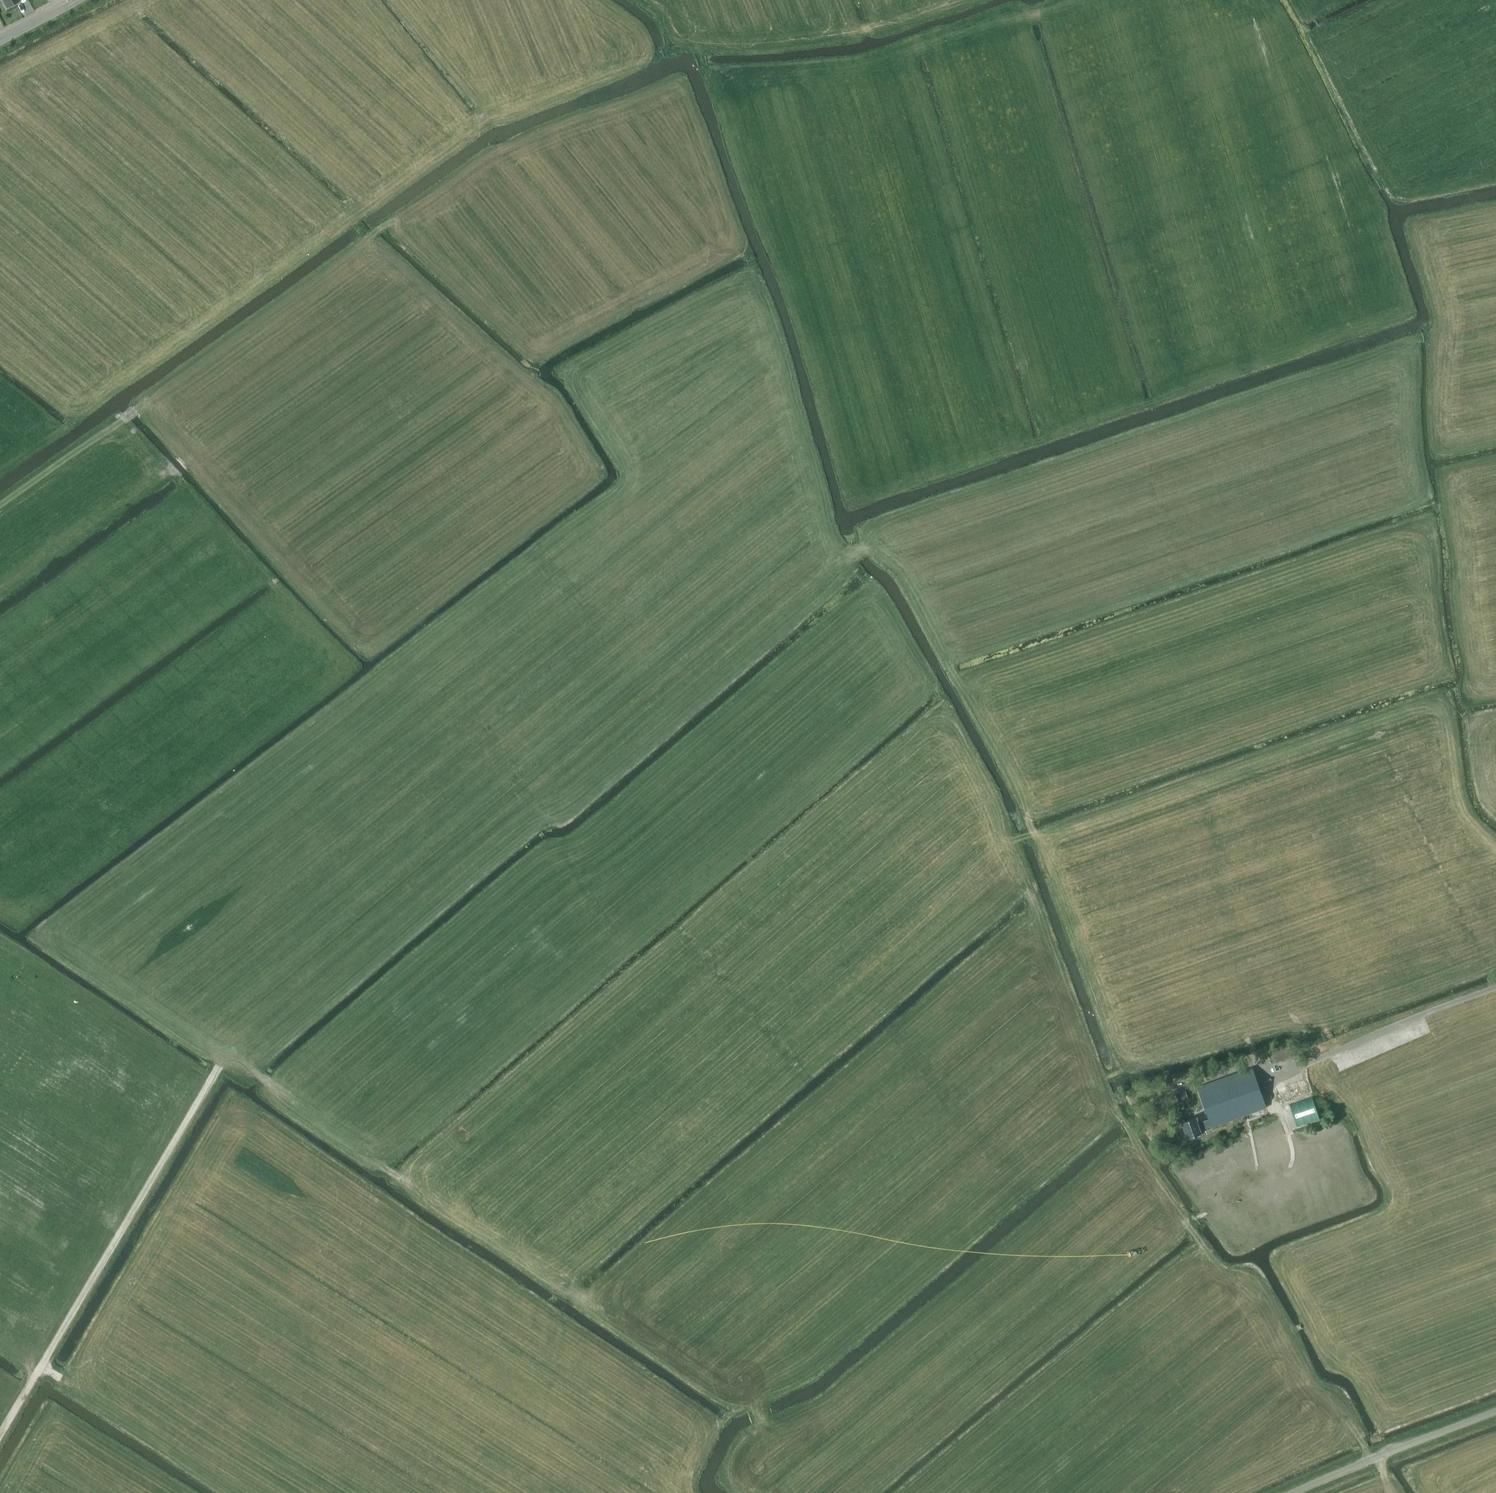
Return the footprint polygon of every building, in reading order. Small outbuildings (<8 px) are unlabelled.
[(1200,1130),(1266,1106),(1252,1067),(1197,1086),(1208,1117),(1197,1121),(1195,1116),(1181,1121),(1186,1138),(1201,1133),(1200,1130)] [(1320,1120),(1312,1096),(1289,1104),(1297,1127),(1320,1120)]
